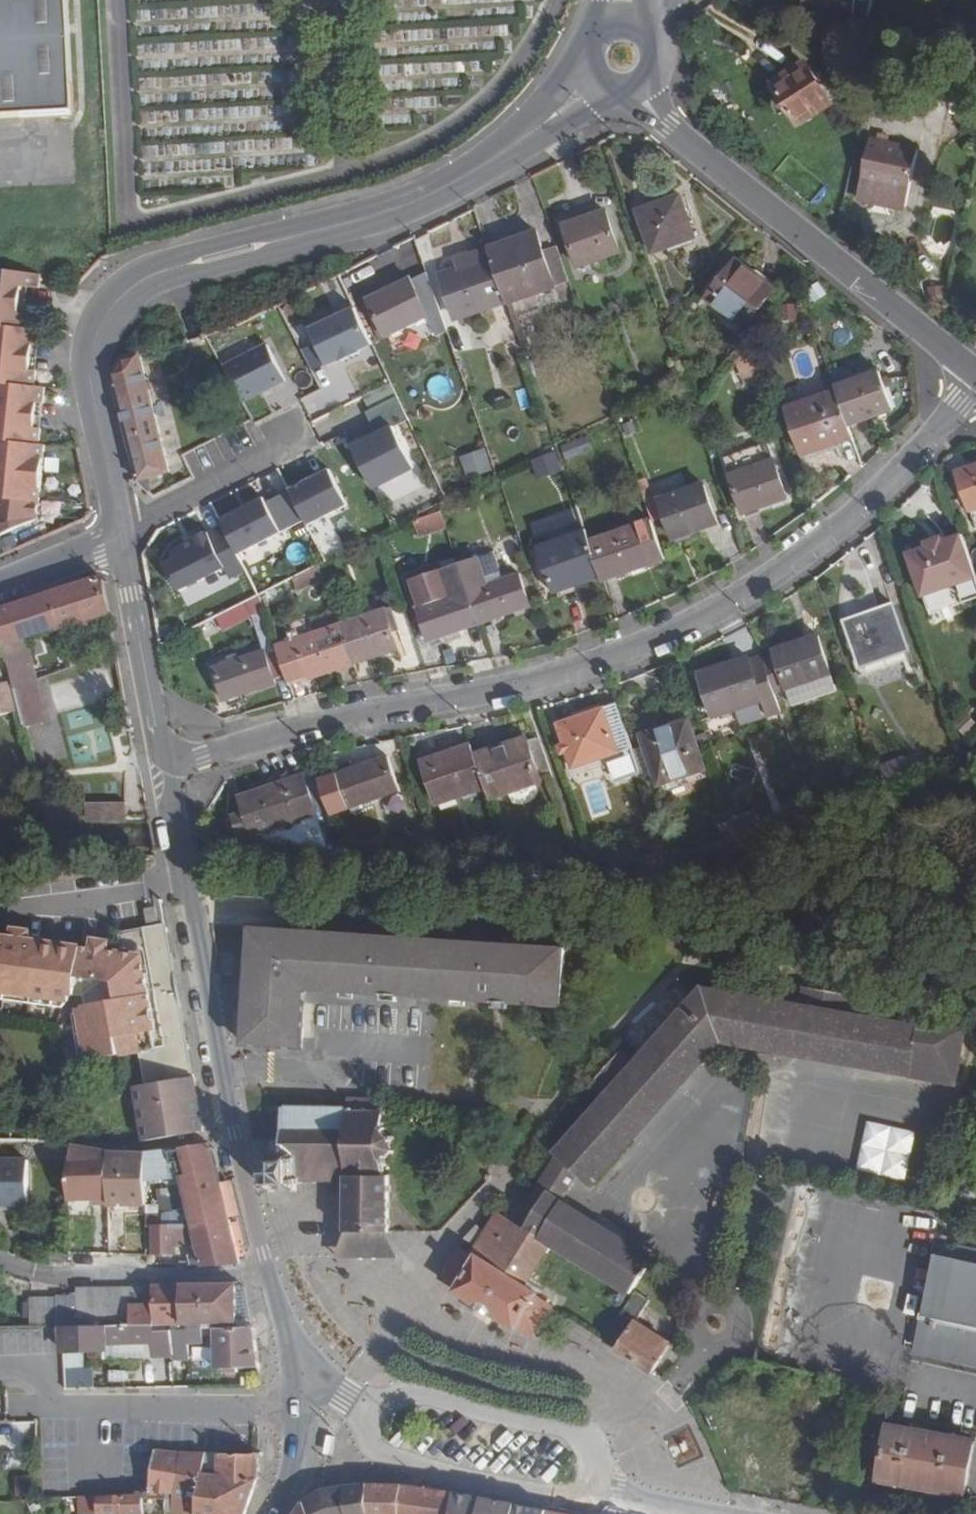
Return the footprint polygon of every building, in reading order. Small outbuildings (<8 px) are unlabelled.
[(58,0),(0,0),(0,120),(65,116),(58,0)] [(804,3),(854,12),(856,1),(872,4),(873,0),(805,0),(804,3)] [(834,105),(808,63),(774,84),(799,127),(834,105)] [(917,150),(873,140),(864,181),(861,197),(864,204),(900,212),(906,206),(909,190),(917,150)] [(651,259),(691,243),(675,200),(634,215),(651,259)] [(615,258),(601,217),(560,232),(575,273),(615,258)] [(529,230),(501,241),(504,248),(531,237),(529,230)] [(501,241),(481,249),(500,300),(501,303),(550,284),(531,237),(504,248),(501,241)] [(433,278),(449,320),(500,300),(481,249),(480,248),(461,255),(465,266),(452,271),(433,278)] [(461,255),(448,261),(452,271),(465,266),(461,255)] [(772,291),(735,261),(706,299),(744,329),(772,291)] [(0,267),(0,535),(39,518),(41,502),(45,474),(48,445),(41,443),(42,430),(37,429),(39,415),(40,401),(46,401),(48,387),(36,385),(37,372),(32,371),(34,356),(35,342),(41,343),(43,328),(35,327),(36,316),(28,315),(29,301),(31,287),(40,288),(42,272),(0,267)] [(404,284),(403,283),(362,304),(381,340),(422,320),(431,339),(443,333),(421,276),(404,284)] [(781,305),(784,321),(801,318),(799,302),(781,305)] [(348,313),(305,336),(311,349),(322,370),(323,372),(336,365),(337,367),(355,358),(354,355),(367,349),(348,313)] [(266,344),(225,367),(245,401),(286,379),(266,344)] [(311,349),(305,352),(316,373),(322,370),(311,349)] [(756,349),(736,356),(744,379),(764,372),(756,349)] [(124,356),(112,373),(139,478),(139,479),(170,472),(139,352),(124,356)] [(833,384),(835,390),(847,423),(892,407),(879,368),(833,384)] [(788,407),(806,454),(853,437),(847,423),(835,390),(788,407)] [(405,422),(394,399),(369,412),(381,434),(394,427),(405,422)] [(381,434),(353,447),(375,489),(415,469),(394,427),(381,434)] [(731,471),(776,456),(772,444),(727,459),(731,471)] [(489,448),(463,454),(469,477),(495,470),(489,448)] [(789,500),(776,461),(732,477),(746,515),(789,500)] [(330,470),(290,490),(291,490),(306,520),(308,526),(348,505),(330,470)] [(958,477),(971,516),(975,515),(975,471),(958,477)] [(721,526),(707,488),(663,504),(677,541),(721,526)] [(306,520),(291,490),(267,503),(265,498),(221,520),(224,525),(239,554),(306,520)] [(445,509),(416,520),(423,536),(451,526),(445,509)] [(332,519),(313,525),(324,554),(342,548),(332,519)] [(247,571),(224,525),(207,533),(207,531),(196,537),(197,538),(172,550),(176,558),(166,563),(180,591),(226,568),(232,579),(247,571)] [(638,532),(594,548),(606,581),(608,586),(652,569),(638,532)] [(542,556),(558,599),(606,581),(594,548),(590,538),(542,556)] [(975,602),(975,577),(963,540),(909,559),(924,601),(949,592),(960,597),(963,607),(975,602)] [(518,572),(469,589),(481,623),(530,605),(518,572)] [(48,593),(58,624),(59,628),(109,614),(102,577),(48,593)] [(418,607),(429,641),(481,623),(469,589),(418,607)] [(48,593),(0,608),(0,641),(0,642),(58,624),(48,593)] [(217,614),(223,629),(266,612),(260,597),(217,614)] [(911,655),(896,613),(849,628),(863,671),(911,655)] [(383,614),(339,629),(353,668),(396,653),(383,614)] [(307,678),(309,683),(353,668),(339,629),(274,650),(286,685),(307,678)] [(831,677),(818,638),(774,653),(787,692),(831,677)] [(273,687),(262,654),(212,670),(223,703),(273,687)] [(107,668),(81,676),(78,665),(46,675),(58,712),(116,694),(107,668)] [(764,709),(750,666),(702,683),(716,725),(764,709)] [(11,678),(0,681),(0,713),(20,707),(14,687),(11,678)] [(307,678),(286,685),(288,690),(309,683),(307,678)] [(36,708),(23,712),(27,725),(44,720),(40,707),(36,708)] [(641,777),(617,709),(560,728),(576,773),(611,761),(620,785),(641,777)] [(703,762),(685,712),(639,728),(656,779),(703,762)] [(523,734),(471,752),(484,790),(486,794),(537,776),(523,734)] [(421,764),(436,808),(484,790),(470,748),(421,764)] [(397,795),(385,760),(336,777),(348,812),(397,795)] [(329,855),(341,855),(315,779),(304,783),(329,855)] [(304,783),(238,804),(243,819),(231,823),(239,847),(271,837),(276,853),(329,855),(304,783)] [(127,806),(87,806),(87,820),(100,820),(127,820),(127,818),(127,806)] [(158,921),(156,907),(146,908),(148,923),(158,921)] [(295,1048),(299,990),(322,992),(377,995),(393,995),(489,1001),(504,1002),(557,1005),(561,946),(294,929),(245,926),(241,984),(240,990),(237,1044),(295,1048)] [(165,929),(157,930),(181,1081),(189,1080),(165,929)] [(0,937),(0,993),(60,1004),(62,995),(77,998),(79,1009),(77,1009),(86,1063),(136,1055),(142,1089),(181,1081),(157,930),(116,937),(119,956),(106,954),(106,950),(90,948),(89,952),(26,941),(26,937),(11,934),(10,939),(0,937)] [(777,1051),(957,1086),(958,1082),(969,1027),(917,1007),(914,1024),(839,1013),(843,991),(798,984),(794,1005),(696,991),(629,1065),(613,1051),(584,1085),(600,1099),(550,1156),(552,1157),(572,1175),(585,1186),(715,1043),(777,1051)] [(53,1009),(60,1004),(0,993),(0,1000),(53,1009)] [(77,1009),(71,1017),(79,1064),(86,1063),(77,1009)] [(142,1089),(131,1090),(141,1147),(200,1136),(190,1079),(189,1080),(181,1081),(142,1089)] [(379,1102),(351,1102),(351,1109),(351,1113),(360,1113),(360,1109),(366,1109),(366,1114),(379,1114),(379,1110),(379,1102)] [(300,1186),(300,1183),(342,1182),(342,1178),(383,1177),(383,1165),(385,1163),(382,1161),(387,1154),(391,1157),(393,1154),(390,1152),(390,1143),(394,1142),(393,1138),(390,1139),(384,1133),(386,1129),(384,1127),(384,1119),(388,1119),(388,1114),(385,1114),(384,1110),(379,1110),(379,1114),(366,1114),(366,1109),(360,1109),(360,1113),(351,1113),(351,1109),(345,1109),(345,1113),(337,1113),(337,1111),(284,1109),(280,1139),(280,1142),(280,1149),(274,1149),(274,1153),(266,1153),(266,1159),(260,1159),(260,1164),(265,1164),(266,1179),(261,1179),(261,1185),(266,1186),(266,1191),(294,1191),(294,1186),(300,1186)] [(910,1177),(919,1131),(869,1121),(860,1167),(910,1177)] [(157,1216),(159,1224),(149,1226),(154,1241),(159,1257),(176,1253),(174,1243),(185,1241),(179,1220),(188,1218),(200,1267),(236,1265),(207,1148),(145,1164),(70,1147),(65,1170),(66,1173),(107,1181),(137,1187),(145,1185),(177,1178),(186,1209),(157,1216)] [(552,1157),(511,1225),(523,1233),(545,1197),(556,1203),(572,1175),(552,1157)] [(0,1162),(0,1206),(24,1206),(24,1162),(0,1162)] [(107,1181),(66,1173),(70,1206),(91,1204),(92,1208),(110,1207),(109,1205),(107,1181)] [(386,1234),(387,1177),(383,1177),(342,1178),(342,1182),(343,1234),(335,1256),(356,1257),(380,1258),(394,1257),(386,1234)] [(127,1203),(147,1201),(145,1185),(137,1187),(107,1181),(109,1205),(127,1203)] [(546,1246),(591,1273),(628,1294),(649,1258),(556,1203),(545,1197),(523,1233),(511,1225),(496,1217),(470,1260),(457,1251),(439,1282),(455,1292),(454,1294),(512,1328),(514,1326),(531,1336),(548,1305),(532,1295),(533,1293),(522,1287),(546,1246)] [(481,1237),(473,1230),(462,1243),(471,1250),(481,1237)] [(975,1364),(975,1252),(964,1249),(962,1260),(935,1254),(922,1311),(919,1311),(917,1320),(910,1348),(975,1364)] [(153,1286),(125,1287),(76,1287),(76,1295),(57,1295),(57,1297),(30,1297),(31,1326),(58,1326),(59,1354),(66,1354),(67,1375),(67,1389),(94,1388),(94,1368),(84,1368),(84,1352),(108,1351),(108,1346),(152,1345),(152,1358),(162,1358),(190,1359),(189,1344),(203,1344),(203,1335),(215,1335),(214,1328),(240,1327),(240,1322),(239,1283),(184,1283),(153,1283),(153,1286)] [(607,1344),(606,1345),(655,1374),(671,1348),(622,1318),(607,1344)] [(215,1335),(216,1368),(259,1367),(255,1327),(240,1327),(214,1328),(215,1335)] [(108,1346),(108,1351),(108,1359),(152,1358),(152,1345),(108,1346)] [(963,1494),(972,1441),(884,1425),(875,1477),(963,1494)] [(336,1437),(326,1435),(323,1454),(333,1456),(336,1437)] [(762,1438),(756,1441),(767,1461),(773,1458),(762,1438)] [(167,1495),(165,1513),(171,1513),(247,1513),(258,1479),(258,1454),(254,1454),(234,1454),(205,1454),(155,1450),(150,1494),(167,1495)] [(365,1487),(367,1513),(449,1513),(449,1492),(428,1489),(405,1486),(385,1486),(365,1487)] [(320,1493),(329,1513),(367,1513),(365,1487),(341,1489),(320,1493)] [(449,1492),(449,1513),(477,1513),(479,1497),(449,1492)] [(303,1504),(307,1513),(329,1513),(320,1493),(314,1497),(303,1504)] [(125,1498),(126,1513),(144,1513),(143,1497),(125,1498)] [(479,1497),(477,1513),(510,1513),(512,1503),(479,1497)] [(99,1499),(100,1513),(126,1513),(125,1498),(103,1499),(99,1499)] [(67,1500),(67,1507),(68,1508),(83,1507),(83,1499),(67,1500)] [(83,1507),(84,1513),(100,1513),(99,1499),(83,1499),(83,1507)] [(512,1503),(510,1513),(543,1513),(544,1509),(512,1503)] [(303,1504),(296,1513),(307,1513),(303,1504)]
